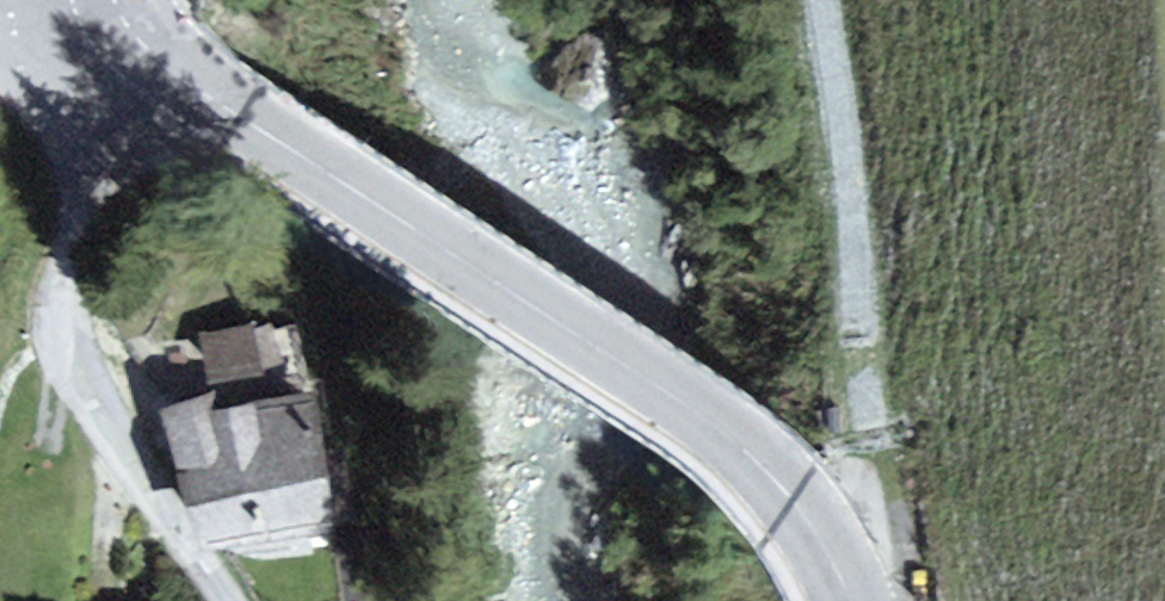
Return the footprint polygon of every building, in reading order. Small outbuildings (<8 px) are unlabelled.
[(258,399),(172,412),(194,546),(344,521),(330,432),(265,442),(258,399)]
